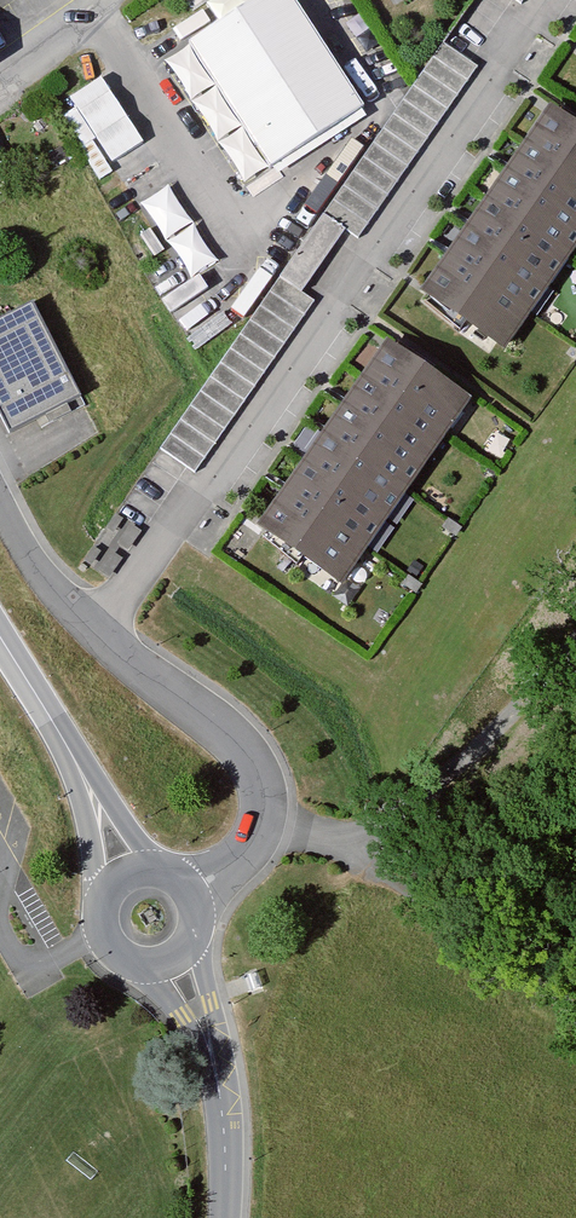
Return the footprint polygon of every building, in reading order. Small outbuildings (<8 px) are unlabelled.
[(272,174),(366,114),(292,0),(272,0),(193,51),(272,174)] [(63,98),(106,164),(143,140),(99,74),(63,98)] [(562,113),(430,295),(489,337),(575,218),(575,123),(562,113)] [(170,183),(143,199),(187,275),(214,260),(170,183)] [(318,218),(289,273),(307,282),(336,228),(318,218)] [(83,403),(37,310),(0,328),(0,403),(16,436),(83,403)] [(460,392),(402,350),(273,530),(331,571),(460,392)]
